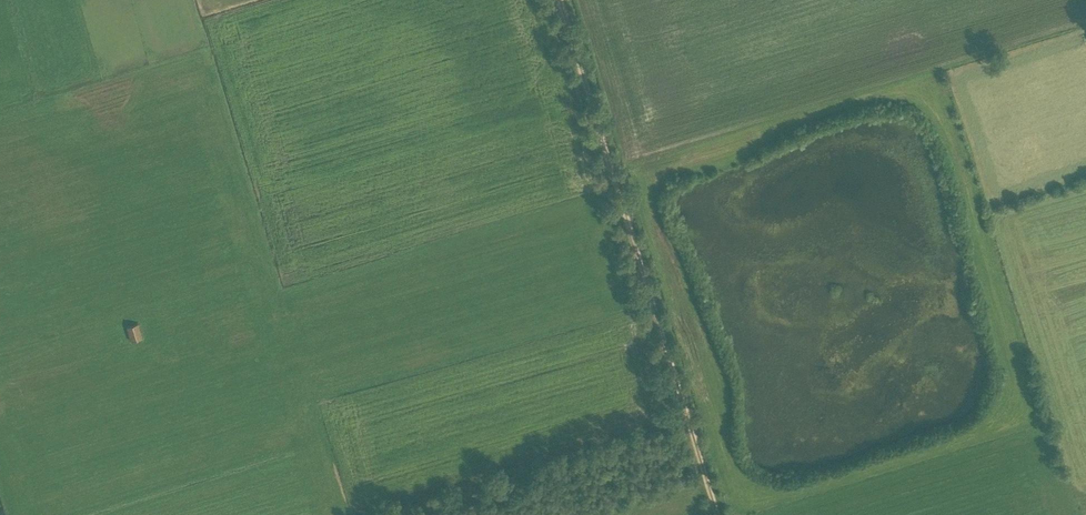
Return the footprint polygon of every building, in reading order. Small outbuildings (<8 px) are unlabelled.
[(131,341),(142,337),(138,323),(126,326),(131,341)]
